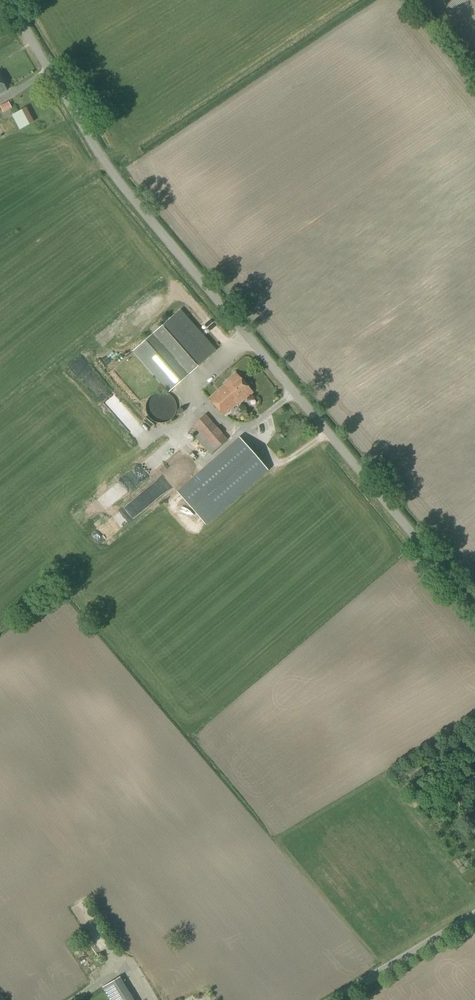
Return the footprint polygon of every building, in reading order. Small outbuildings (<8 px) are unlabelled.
[(8,102),(0,106),(3,112),(11,108),(8,102)] [(26,105),(13,112),(22,130),(36,122),(26,105)] [(50,129),(38,135),(43,143),(54,138),(50,129)] [(168,392),(188,375),(216,350),(180,310),(152,334),(132,351),(168,392)] [(76,370),(89,386),(101,377),(87,360),(76,370)] [(121,380),(127,375),(119,363),(113,367),(121,380)] [(242,402),(253,393),(235,373),(224,383),(225,385),(209,399),(223,416),(240,401),(242,402)] [(145,431),(115,393),(106,400),(136,438),(145,431)] [(193,433),(194,435),(210,454),(227,439),(205,414),(192,425),(197,430),(193,433)] [(267,469),(240,438),(178,492),(205,523),(267,469)] [(151,489),(114,520),(122,529),(159,498),(151,489)] [(110,509),(123,497),(116,490),(104,503),(110,509)] [(87,950),(80,940),(73,945),(79,955),(87,950)] [(103,989),(109,999),(134,999),(120,976),(102,987),(103,989)]
